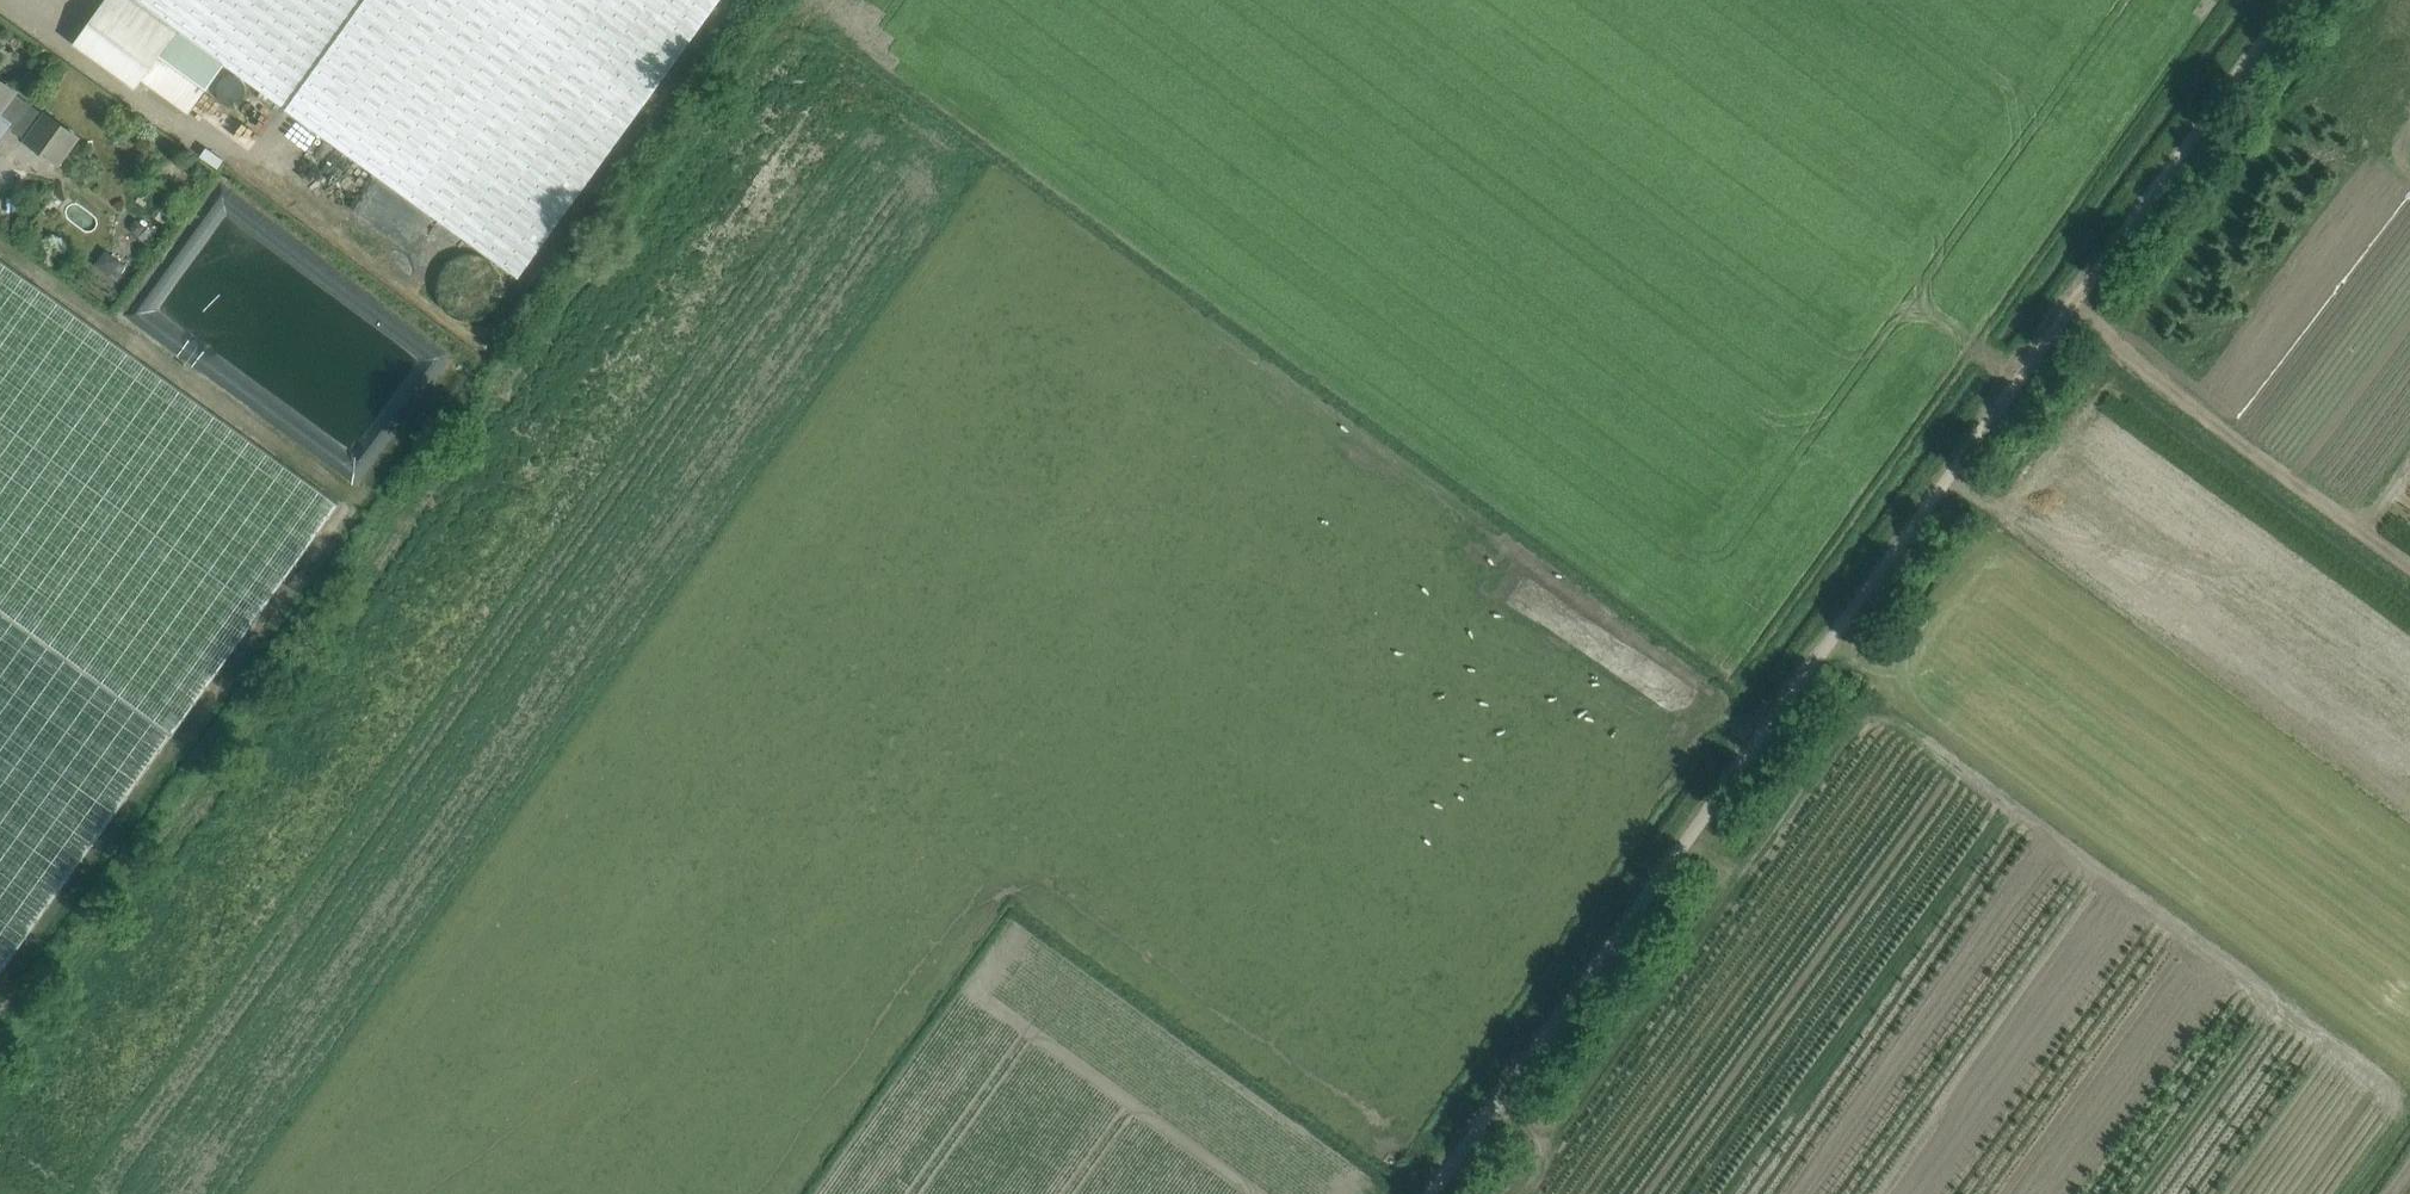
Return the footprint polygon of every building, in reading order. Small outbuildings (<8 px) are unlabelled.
[(721,0),(102,0),(70,44),(132,89),(139,81),(186,115),(222,65),(517,280),(721,0)] [(45,113),(15,92),(16,91),(0,79),(0,113),(0,112),(15,123),(12,128),(27,139),(26,140),(58,164),(78,136),(45,112),(45,113)] [(167,194),(162,201),(169,206),(174,199),(167,194)] [(136,215),(132,221),(133,229),(139,234),(147,223),(136,215)] [(105,247),(96,261),(109,271),(119,257),(105,247)] [(173,733),(339,502),(0,257),(0,973),(173,733)]
